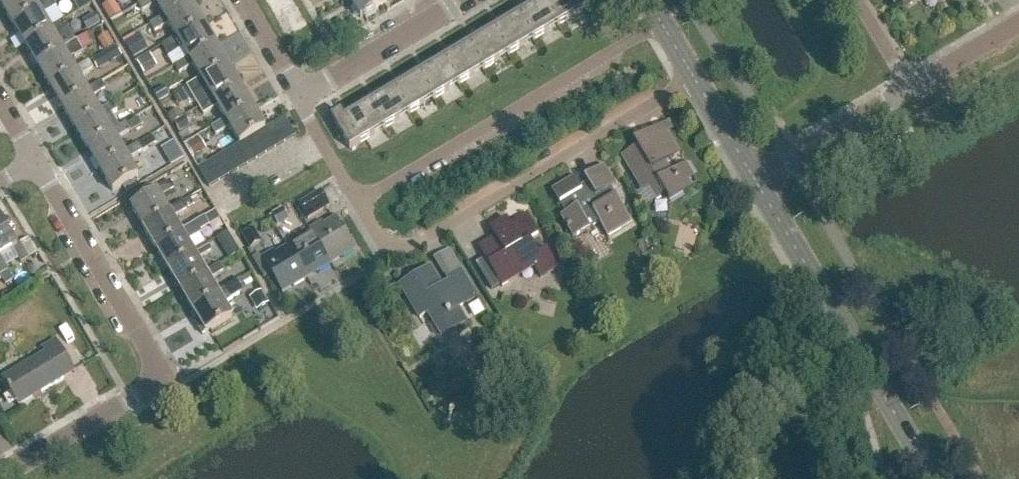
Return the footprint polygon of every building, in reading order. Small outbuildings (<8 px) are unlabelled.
[(35,0),(9,0),(2,4),(15,25),(40,10),(38,7),(39,6),(35,0)] [(44,14),(57,7),(53,0),(50,0),(39,6),(38,7),(40,10),(15,25),(27,45),(52,30),(50,28),(51,27),(44,14)] [(90,0),(73,0),(81,13),(93,5),(90,0)] [(190,0),(144,0),(138,4),(143,11),(156,3),(164,16),(166,19),(192,4),(190,0)] [(592,4),(590,0),(545,0),(345,120),(341,114),(332,119),(351,149),(592,4)] [(386,0),(350,0),(361,19),(388,3),(386,0)] [(115,2),(105,8),(112,21),(122,15),(115,2)] [(204,25),(192,4),(166,19),(164,16),(150,24),(155,32),(169,24),(176,37),(177,37),(179,40),(204,25)] [(88,33),(100,25),(94,15),(82,22),(88,33)] [(63,48),(56,35),(69,27),(64,19),(51,27),(50,28),(52,30),(27,45),(39,66),(64,51),(62,48),(63,48)] [(204,25),(179,40),(177,37),(176,37),(163,45),(163,47),(167,53),(168,54),(170,57),(183,49),(188,58),(189,58),(191,60),(216,45),(204,25)] [(64,51),(39,66),(51,86),(76,72),(75,69),(71,61),(84,53),(83,51),(94,45),(88,33),(63,48),(62,48),(64,51)] [(104,53),(114,47),(108,35),(98,41),(104,53)] [(137,37),(126,43),(136,58),(146,51),(137,37)] [(229,66),(216,45),(191,60),(189,58),(188,58),(175,66),(179,74),(193,66),(201,79),(203,81),(229,66)] [(141,70),(168,54),(167,53),(163,47),(137,63),(141,70)] [(98,72),(122,58),(117,48),(92,62),(98,72)] [(87,89),(80,76),(93,68),(89,61),(75,69),(76,72),(51,86),(63,107),(88,92),(87,90),(87,89)] [(201,79),(187,86),(191,93),(199,107),(213,99),(215,102),(241,86),(229,66),(203,81),(201,79)] [(100,110),(92,97),(106,89),(101,81),(87,89),(87,90),(88,92),(63,107),(75,128),(100,113),(99,110),(100,110)] [(253,107),(241,86),(215,102),(213,99),(199,107),(204,114),(217,106),(225,120),(227,122),(253,107)] [(159,104),(170,98),(164,88),(153,94),(159,104)] [(180,106),(174,97),(162,104),(168,113),(180,106)] [(100,113),(75,128),(87,148),(112,134),(111,132),(120,126),(112,113),(118,109),(114,102),(100,110),(99,110),(100,113)] [(266,128),(253,107),(227,122),(225,120),(212,128),(216,135),(229,127),(239,144),(246,140),(255,134),(265,129),(266,128)] [(112,134),(87,148),(100,169),(124,154),(123,152),(124,152),(116,139),(140,125),(136,117),(120,126),(111,132),(112,134)] [(295,136),(284,117),(274,123),(285,142),(295,136)] [(179,134),(191,128),(185,118),(174,124),(179,134)] [(285,142),(274,123),(266,128),(265,129),(276,147),(285,142)] [(669,204),(700,185),(689,166),(674,174),(669,165),(683,156),(670,135),(676,132),(671,123),(636,144),(638,148),(623,157),(651,205),(665,197),(669,204)] [(276,147),(265,129),(255,134),(267,153),(276,147)] [(267,153),(255,134),(246,140),(257,159),(267,153)] [(193,158),(206,150),(200,139),(187,147),(193,158)] [(257,159),(246,140),(239,144),(236,145),(248,164),(257,159)] [(137,175),(128,160),(142,151),(138,144),(124,152),(123,152),(124,154),(100,169),(112,190),(137,175)] [(248,164),(236,145),(227,151),(238,170),(248,164)] [(238,170),(227,151),(217,156),(229,175),(238,170)] [(229,175),(217,156),(208,162),(219,181),(229,175)] [(219,181),(208,162),(199,167),(211,186),(219,181)] [(610,239),(633,225),(612,190),(617,187),(606,168),(585,180),(591,189),(583,194),(575,181),(553,194),(567,216),(563,219),(575,239),(601,223),(610,239)] [(133,208),(146,230),(171,215),(169,212),(170,212),(162,199),(177,190),(172,182),(158,191),(159,193),(133,208)] [(310,221),(331,208),(323,194),(301,206),(310,221)] [(184,203),(170,212),(169,212),(171,215),(146,230),(158,250),(183,235),(182,232),(174,219),(189,211),(184,203)] [(272,218),(278,227),(288,221),(283,211),(272,218)] [(543,279),(560,269),(548,250),(540,255),(532,242),(541,237),(528,215),(512,225),(508,219),(491,229),(495,237),(480,246),(504,287),(536,268),(543,279)] [(312,232),(313,235),(332,266),(357,251),(337,217),(336,217),(338,221),(326,228),(324,225),(312,232)] [(183,235),(158,250),(170,271),(195,256),(194,253),(188,243),(202,235),(201,233),(210,227),(205,218),(182,232),(183,235)] [(12,249),(21,264),(29,259),(20,244),(17,246),(0,219),(0,256),(12,249)] [(250,251),(262,243),(254,231),(242,238),(250,251)] [(229,261),(241,254),(228,233),(217,240),(229,261)] [(332,266),(313,235),(302,242),(300,239),(288,246),(290,249),(308,280),(332,266)] [(209,245),(194,253),(195,256),(170,271),(183,291),(208,277),(206,274),(207,274),(199,261),(213,252),(209,245)] [(308,280),(290,249),(278,256),(277,253),(264,260),(261,254),(254,258),(265,278),(273,274),(284,294),(308,280)] [(8,272),(0,258),(0,277),(8,272)] [(221,266),(207,274),(206,274),(208,277),(183,291),(195,312),(220,297),(218,294),(219,294),(211,281),(225,273),(221,266)] [(461,308),(477,298),(462,271),(447,280),(452,289),(445,293),(431,270),(401,288),(414,308),(421,304),(442,339),(469,322),(461,308)] [(242,295),(247,291),(241,281),(219,294),(218,294),(220,297),(195,312),(199,320),(195,322),(203,336),(233,318),(225,305),(235,298),(241,294),(242,295)] [(257,312),(269,305),(262,292),(249,299),(257,312)] [(20,407),(74,374),(55,342),(42,351),(45,356),(3,381),(20,407)]
